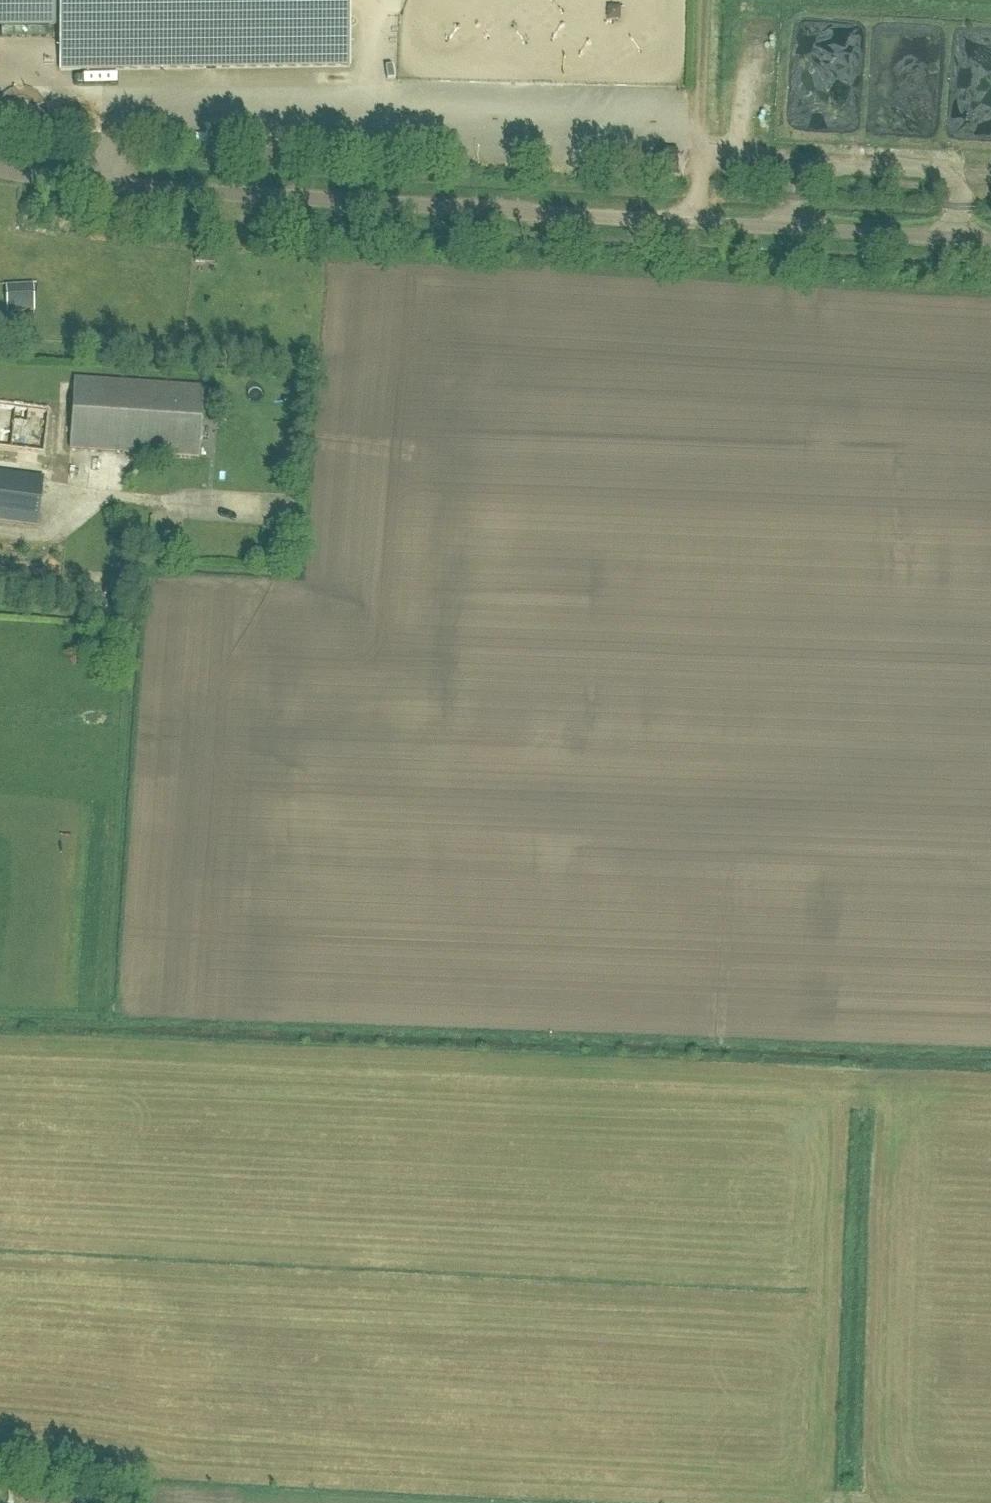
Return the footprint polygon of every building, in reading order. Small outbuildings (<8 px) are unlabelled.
[(56,25),(56,71),(346,68),(346,0),(0,0),(0,26),(56,25)] [(34,285),(5,287),(7,314),(35,312),(34,285)] [(204,388),(74,379),(70,450),(199,458),(204,388)] [(46,411),(0,411),(0,450),(46,450),(46,411)] [(38,528),(44,479),(0,474),(0,523),(38,528)]
